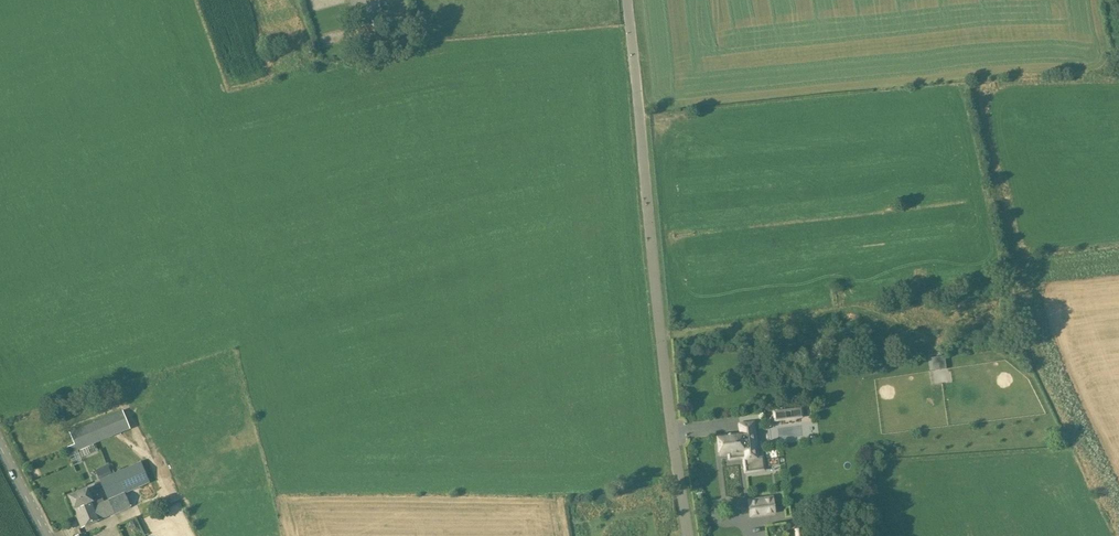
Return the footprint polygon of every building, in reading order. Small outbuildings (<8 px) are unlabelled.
[(931,357),(933,370),(945,368),(943,355),(931,357)] [(68,444),(69,444),(71,449),(75,447),(76,451),(130,429),(122,411),(64,434),(68,444)] [(775,413),(776,420),(786,419),(785,411),(775,413)] [(719,447),(717,449),(718,452),(719,453),(720,455),(729,454),(730,459),(744,457),(744,461),(758,459),(753,423),(740,425),(741,434),(718,437),(719,447)] [(83,529),(109,517),(131,508),(126,494),(150,484),(141,463),(100,482),(108,501),(103,503),(101,497),(92,501),(88,490),(69,498),(83,529)] [(773,497),(749,500),(751,515),(775,512),(773,497)]
